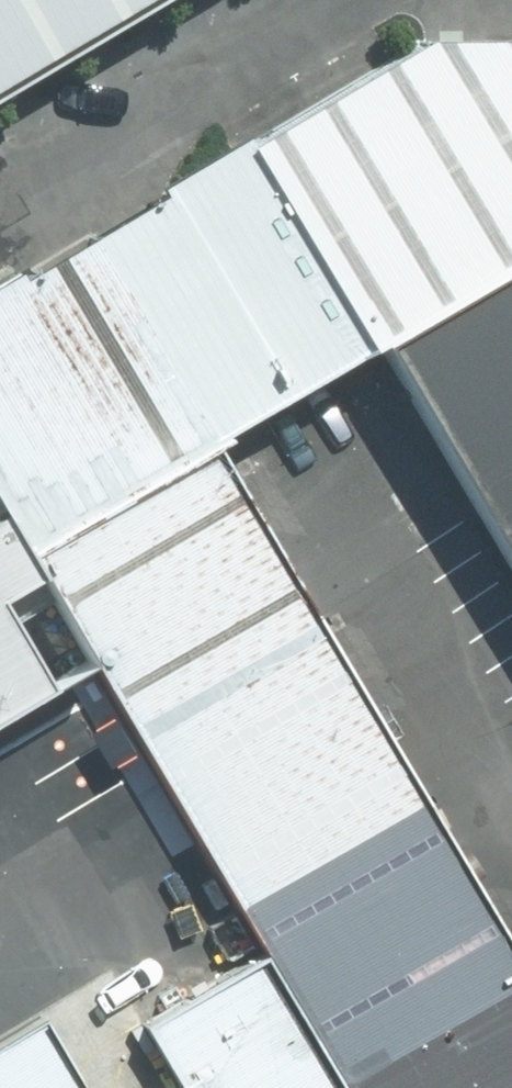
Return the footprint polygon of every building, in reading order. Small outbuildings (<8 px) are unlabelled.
[(158,0),(0,0),(0,91),(158,0)] [(0,297),(0,494),(47,572),(226,471),(216,452),(379,362),(511,286),(511,63),(409,59),(0,297)] [(511,593),(511,286),(379,362),(511,593)] [(226,471),(47,572),(274,973),(338,1087),(511,1087),(511,978),(226,471)] [(100,689),(47,572),(0,494),(0,746),(100,689)] [(11,790),(24,813),(81,781),(68,758),(11,790)] [(274,973),(146,1043),(171,1087),(338,1087),(274,973)] [(52,1040),(0,1069),(0,1087),(79,1087),(52,1040)]
